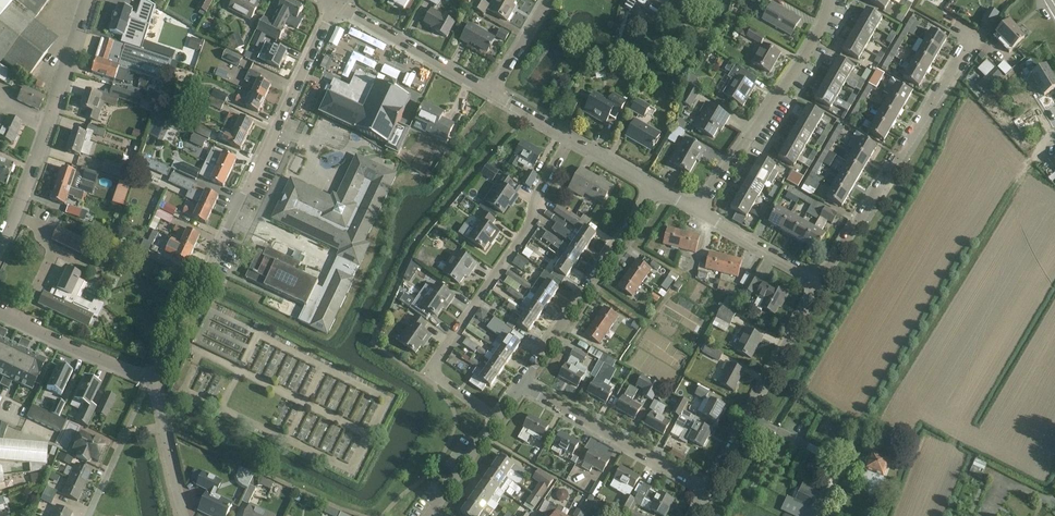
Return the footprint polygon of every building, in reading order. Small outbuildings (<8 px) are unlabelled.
[(27,79),(47,53),(23,34),(50,0),(0,0),(0,63),(2,60),(27,79)] [(124,36),(121,43),(142,50),(156,6),(145,0),(142,0),(137,14),(132,13),(133,9),(119,5),(110,32),(124,36)] [(151,2),(162,9),(168,0),(153,0),(151,2)] [(206,12),(213,0),(203,0),(198,9),(206,12)] [(250,21),(259,4),(258,4),(250,0),(234,0),(228,10),(250,21)] [(257,30),(276,40),(277,39),(279,40),(285,30),(282,29),(285,23),(297,29),(304,16),(300,14),(303,7),(290,0),(283,0),(279,7),(279,8),(280,9),(276,17),(273,22),(263,17),(257,30)] [(389,1),(387,4),(394,7),(395,5),(396,5),(396,4),(404,9),(409,0),(389,0),(389,1)] [(485,14),(489,6),(479,0),(476,0),(476,1),(475,0),(461,0),(485,14)] [(492,11),(498,15),(507,21),(512,12),(510,11),(516,1),(515,0),(498,0),(492,11)] [(625,6),(635,12),(639,5),(659,17),(669,0),(628,0),(625,6)] [(891,0),(870,0),(869,1),(885,10),(891,0)] [(915,0),(908,0),(904,7),(909,9),(915,0)] [(791,35),(801,19),(772,3),(763,19),(791,35)] [(183,22),(186,16),(166,5),(163,10),(183,22)] [(902,22),(909,9),(904,7),(899,16),(898,15),(896,19),(902,22)] [(992,26),(1000,11),(995,7),(986,23),(992,26)] [(861,20),(876,29),(882,18),(867,9),(861,20)] [(447,38),(452,28),(455,23),(432,10),(425,23),(436,29),(435,31),(447,38)] [(921,24),(916,21),(913,19),(911,18),(904,30),(908,33),(913,36),(921,24)] [(870,39),(876,29),(861,20),(855,30),(870,39)] [(994,38),(997,35),(1012,49),(1009,52),(1009,53),(1025,37),(1015,27),(1016,26),(1010,21),(994,37),(994,38)] [(470,42),(487,52),(490,48),(490,49),(492,47),(491,46),(495,39),(470,25),(461,41),(469,45),(470,42)] [(743,25),(738,33),(745,38),(750,29),(743,25)] [(509,33),(501,29),(496,38),(504,42),(509,33)] [(761,44),(764,37),(751,29),(747,36),(761,44)] [(849,40),(864,49),(870,39),(855,30),(849,40)] [(901,45),(908,33),(904,30),(897,42),(901,45)] [(932,30),(925,42),(940,51),(947,39),(932,30)] [(257,31),(251,45),(260,49),(266,36),(257,31)] [(228,40),(233,51),(244,46),(239,34),(228,40)] [(891,44),(894,39),(889,36),(886,41),(891,44)] [(199,51),(202,41),(191,38),(188,48),(199,51)] [(97,59),(92,73),(103,76),(109,78),(115,80),(115,79),(119,68),(126,71),(135,74),(141,76),(139,83),(140,83),(147,86),(150,79),(152,79),(157,81),(164,83),(167,76),(172,61),(116,42),(106,39),(105,39),(99,60),(97,59)] [(858,60),(864,49),(849,40),(843,51),(858,60)] [(894,58),(901,45),(897,42),(889,55),(894,58)] [(933,63),(940,51),(925,42),(918,54),(933,63)] [(259,59),(269,64),(279,68),(287,52),(274,46),(274,47),(266,43),(259,59)] [(770,73),(780,54),(764,45),(753,63),(770,73)] [(203,48),(196,69),(201,71),(207,49),(203,48)] [(243,57),(251,61),(255,53),(247,49),(243,57)] [(238,66),(242,58),(226,51),(222,59),(238,66)] [(925,76),(933,63),(918,54),(911,66),(910,67),(925,76)] [(886,72),(894,58),(889,55),(881,69),(886,72)] [(833,69),(848,78),(854,67),(839,58),(833,69)] [(919,87),(925,76),(910,67),(911,66),(901,61),(899,66),(908,71),(904,78),(919,87)] [(986,77),(977,86),(984,93),(1001,75),(987,61),(978,69),(986,77)] [(12,72),(0,65),(0,81),(5,84),(12,72)] [(736,65),(730,74),(728,77),(736,82),(727,97),(743,106),(755,87),(750,84),(754,76),(736,65)] [(1001,70),(1001,72),(1006,77),(1011,71),(1007,67),(1004,67),(1001,70)] [(1044,96),(1054,89),(1054,81),(1046,67),(1032,76),(1044,96)] [(827,79),(842,88),(848,78),(833,69),(827,79)] [(861,79),(858,84),(863,86),(866,81),(871,72),(867,69),(861,79)] [(876,69),(868,83),(876,88),(884,73),(876,69)] [(245,81),(256,86),(253,93),(265,99),(271,86),(260,80),(262,76),(250,70),(245,81)] [(320,112),(320,113),(321,114),(355,129),(355,130),(356,130),(387,144),(386,147),(398,153),(410,128),(399,123),(410,99),(411,98),(409,97),(396,91),(397,89),(392,86),(391,89),(378,83),(377,82),(375,81),(374,80),(373,81),(370,79),(370,78),(368,78),(357,73),(349,88),(338,82),(336,81),(336,83),(334,87),(334,86),(333,88),(330,94),(329,93),(328,95),(320,112)] [(691,74),(685,83),(691,87),(693,84),(697,78),(691,74)] [(9,78),(6,84),(11,87),(14,81),(9,78)] [(820,90),(836,98),(842,88),(827,79),(820,90)] [(852,81),(851,84),(851,86),(855,89),(855,88),(860,91),(863,86),(858,84),(852,81)] [(889,97),(905,106),(912,93),(897,84),(889,97)] [(868,85),(862,96),(867,99),(874,103),(878,97),(870,92),(873,88),(868,85)] [(17,100),(28,105),(38,110),(44,97),(24,87),(17,100)] [(95,91),(95,93),(87,90),(82,108),(88,110),(85,117),(98,121),(104,103),(109,105),(117,107),(119,99),(141,106),(144,97),(113,87),(111,93),(106,91),(105,94),(95,91)] [(147,96),(159,101),(162,93),(150,87),(147,96)] [(681,101),(691,107),(699,93),(689,87),(681,101)] [(195,89),(193,93),(202,97),(201,99),(208,102),(208,104),(220,109),(223,103),(203,94),(203,93),(195,89)] [(215,89),(211,96),(224,102),(227,95),(215,89)] [(820,90),(815,100),(830,109),(833,103),(846,110),(842,118),(844,119),(851,106),(836,98),(820,90)] [(245,106),(258,113),(265,99),(253,93),(249,91),(245,99),(237,95),(235,101),(245,105),(245,106)] [(605,124),(609,116),(615,120),(626,101),(614,94),(609,102),(595,94),(585,112),(605,124)] [(862,96),(855,108),(860,111),(867,99),(862,96)] [(898,117),(905,106),(889,97),(883,108),(898,117)] [(573,98),(569,106),(575,109),(579,101),(573,98)] [(631,110),(643,117),(650,106),(638,98),(631,110)] [(713,138),(720,126),(723,127),(729,117),(706,103),(700,113),(705,115),(697,128),(713,138)] [(424,105),(417,121),(429,127),(427,131),(447,141),(454,125),(441,119),(444,114),(424,105)] [(818,125),(824,115),(808,106),(802,116),(818,125)] [(852,123),(860,111),(855,108),(848,120),(852,123)] [(898,117),(883,108),(876,120),(891,129),(898,117)] [(238,123),(235,130),(247,136),(254,123),(240,116),(240,117),(230,112),(227,117),(238,123)] [(154,116),(149,135),(160,139),(165,119),(154,116)] [(796,126),(812,135),(818,125),(802,116),(796,126)] [(22,123),(8,117),(3,127),(0,126),(0,138),(12,143),(22,123)] [(636,120),(626,136),(635,141),(636,139),(652,148),(660,134),(636,120)] [(891,129),(876,120),(869,132),(884,141),(891,129)] [(198,124),(195,132),(208,138),(211,130),(198,124)] [(87,131),(105,137),(107,131),(89,125),(87,131)] [(668,140),(675,144),(679,136),(682,137),(685,131),(676,125),(668,140)] [(836,140),(844,128),(839,125),(832,137),(836,140)] [(790,137),(806,146),(812,135),(796,126),(790,137)] [(134,129),(132,136),(144,140),(146,133),(134,129)] [(221,133),(218,138),(228,143),(227,143),(241,150),(247,136),(235,130),(231,138),(221,133)] [(75,131),(67,152),(78,155),(80,156),(80,154),(84,142),(90,144),(90,143),(92,137),(87,135),(85,134),(75,131)] [(194,134),(190,141),(202,147),(205,139),(194,134)] [(685,137),(670,163),(689,174),(697,161),(699,162),(706,149),(685,137)] [(784,147),(800,156),(806,146),(790,137),(784,147)] [(832,137),(825,149),(829,152),(836,140),(832,137)] [(861,138),(854,150),(870,159),(877,147),(861,138)] [(130,139),(126,151),(138,155),(141,143),(130,139)] [(515,154),(510,163),(516,167),(521,158),(535,166),(542,153),(523,142),(516,154),(515,154)] [(778,157),(794,166),(797,161),(809,168),(812,163),(808,160),(800,156),(784,147),(778,157)] [(420,150),(422,158),(431,156),(429,148),(420,150)] [(206,162),(207,162),(216,167),(230,173),(236,160),(223,153),(222,154),(212,149),(206,162)] [(823,163),(830,167),(834,160),(827,156),(829,152),(825,149),(818,161),(822,164),(823,163)] [(847,163),(863,172),(870,159),(854,150),(847,163)] [(369,245),(364,242),(368,233),(369,233),(375,221),(374,221),(376,218),(382,206),(381,206),(383,203),(389,192),(388,191),(389,188),(390,189),(396,177),(395,176),(396,175),(381,168),(381,167),(372,162),(372,163),(357,156),(356,158),(355,158),(338,194),(330,197),(294,180),(293,180),(291,180),(273,219),(275,219),(274,220),(286,226),(287,225),(289,226),(289,227),(301,233),(301,232),(319,240),(319,241),(330,247),(331,246),(341,251),(338,256),(359,266),(369,245)] [(754,167),(770,176),(774,179),(778,173),(773,170),(776,166),(760,157),(754,167)] [(146,166),(145,167),(157,173),(161,164),(149,158),(146,166)] [(11,174),(14,165),(0,160),(0,170),(11,174)] [(106,161),(102,172),(126,181),(126,179),(129,172),(130,169),(106,161)] [(176,161),(172,169),(197,180),(201,171),(183,163),(183,164),(176,161)] [(818,161),(811,173),(816,175),(822,164),(818,161)] [(223,187),(230,173),(216,167),(207,162),(200,175),(211,181),(223,187)] [(840,174),(856,183),(863,172),(847,163),(840,174)] [(486,166),(481,173),(492,181),(499,172),(489,165),(488,167),(486,166)] [(70,189),(76,172),(63,167),(57,184),(70,189)] [(754,167),(749,178),(764,187),(768,181),(772,183),(775,179),(774,179),(770,176),(754,167)] [(581,168),(569,189),(582,197),(585,193),(602,203),(612,186),(581,168)] [(6,185),(11,174),(0,170),(0,183),(6,185)] [(98,174),(87,170),(84,180),(95,184),(98,174)] [(176,171),(172,179),(188,186),(192,179),(176,171)] [(528,171),(521,183),(524,184),(530,188),(537,176),(531,172),(528,171)] [(787,181),(798,187),(803,177),(792,171),(787,181)] [(811,173),(801,190),(812,196),(816,190),(809,186),(816,175),(811,173)] [(849,195),(856,183),(840,174),(834,186),(849,195)] [(490,191),(484,200),(488,203),(503,213),(508,207),(512,200),(514,202),(518,196),(509,190),(514,184),(502,175),(497,182),(490,191)] [(749,178),(743,188),(758,197),(764,187),(749,178)] [(79,191),(70,189),(57,184),(52,201),(65,205),(68,196),(74,198),(73,199),(84,203),(87,194),(81,192),(79,191)] [(826,198),(842,207),(849,195),(834,186),(826,198)] [(200,205),(212,210),(219,197),(205,190),(205,191),(196,187),(193,192),(204,197),(200,205)] [(787,192),(799,198),(802,194),(790,187),(787,192)] [(743,188),(737,198),(752,207),(758,197),(743,188)] [(802,194),(799,198),(811,205),(814,201),(802,194)] [(737,198),(731,209),(746,218),(752,207),(737,198)] [(811,205),(823,212),(826,208),(814,201),(811,205)] [(162,202),(159,209),(174,216),(177,209),(162,202)] [(87,212),(68,205),(65,213),(84,219),(87,212)] [(206,224),(212,210),(200,205),(197,212),(186,206),(183,212),(192,217),(206,224)] [(578,237),(589,245),(596,234),(586,227),(587,225),(559,206),(554,212),(582,231),(578,237)] [(778,208),(774,214),(769,223),(781,230),(790,215),(778,208)] [(832,223),(838,215),(826,208),(823,212),(814,228),(805,244),(817,251),(826,235),(821,232),(827,220),(832,223)] [(155,216),(168,223),(172,216),(159,210),(155,216)] [(557,223),(560,225),(562,221),(556,217),(547,211),(545,215),(553,221),(557,223)] [(460,233),(466,238),(484,250),(493,237),(495,238),(499,233),(491,226),(495,220),(483,212),(478,218),(479,219),(472,229),(465,225),(460,233)] [(736,213),(732,219),(737,222),(740,216),(736,213)] [(790,215),(781,230),(793,237),(802,222),(790,215)] [(793,237),(805,244),(814,228),(802,222),(793,237)] [(589,245),(578,237),(577,238),(560,225),(557,223),(552,230),(567,240),(568,239),(574,243),(570,248),(581,256),(589,245)] [(194,249),(200,236),(186,229),(186,230),(177,225),(174,231),(183,235),(180,243),(194,249)] [(53,240),(81,253),(82,251),(89,253),(90,253),(94,245),(59,228),(53,240)] [(668,228),(663,244),(679,249),(684,232),(668,228)] [(434,230),(432,233),(433,236),(436,239),(439,238),(442,235),(441,231),(438,229),(434,230)] [(557,249),(559,250),(556,255),(563,259),(574,267),(581,256),(570,248),(547,232),(542,239),(557,249)] [(684,232),(679,249),(696,253),(700,236),(684,232)] [(142,246),(152,251),(155,245),(145,240),(142,246)] [(158,241),(154,247),(160,250),(163,243),(158,241)] [(167,245),(165,251),(174,255),(173,256),(187,263),(194,249),(180,243),(177,250),(167,245)] [(822,244),(818,251),(825,255),(829,249),(822,244)] [(353,279),(359,266),(338,256),(325,285),(323,289),(316,287),(319,282),(297,272),(301,263),(267,248),(265,252),(259,250),(245,278),(306,306),(299,321),(327,334),(329,330),(330,331),(335,319),(334,319),(340,307),(341,308),(346,296),(345,296),(347,293),(348,293),(353,282),(352,281),(353,279)] [(459,252),(444,274),(459,284),(469,270),(472,272),(477,265),(459,252)] [(705,268),(722,273),(726,256),(710,252),(705,268)] [(67,253),(64,258),(73,262),(75,258),(67,253)] [(518,255),(513,263),(523,270),(529,262),(518,255)] [(726,256),(722,273),(738,277),(742,260),(726,256)] [(566,278),(574,267),(563,259),(555,270),(566,278)] [(637,259),(628,273),(642,283),(651,269),(637,259)] [(412,260),(403,278),(410,281),(421,265),(412,260)] [(81,275),(69,269),(67,269),(57,289),(58,290),(54,298),(44,293),(38,305),(87,328),(88,326),(91,327),(91,328),(96,330),(101,322),(94,319),(94,320),(92,318),(93,316),(97,318),(104,304),(94,299),(92,305),(76,297),(84,282),(79,279),(81,275)] [(551,299),(540,291),(540,292),(533,287),(509,270),(506,275),(508,277),(504,283),(510,287),(517,292),(521,286),(530,292),(526,298),(544,310),(551,299)] [(541,277),(533,270),(529,275),(538,281),(541,277)] [(538,281),(533,287),(540,292),(540,291),(551,299),(559,289),(551,283),(555,278),(545,271),(541,277),(538,281)] [(699,271),(698,277),(707,280),(709,273),(699,271)] [(632,297),(642,283),(628,273),(618,287),(632,297)] [(752,276),(746,273),(740,284),(745,287),(744,289),(752,276)] [(668,276),(661,287),(667,291),(674,280),(668,276)] [(752,294),(760,280),(752,276),(744,289),(752,294)] [(674,287),(679,290),(682,285),(677,282),(674,287)] [(427,320),(432,313),(437,316),(447,302),(449,304),(455,297),(436,284),(432,290),(426,286),(410,309),(427,320)] [(763,284),(758,293),(756,297),(758,298),(753,307),(761,311),(763,308),(775,314),(781,302),(783,303),(788,295),(772,287),(771,288),(763,284)] [(526,298),(517,292),(510,287),(507,292),(523,303),(522,303),(529,308),(525,313),(525,314),(536,321),(544,310),(526,298)] [(657,302),(660,298),(653,293),(650,297),(657,302)] [(731,310),(736,300),(728,296),(723,305),(731,310)] [(525,313),(515,307),(505,300),(502,305),(522,318),(517,325),(528,332),(536,321),(525,314),(525,313)] [(485,302),(480,308),(481,308),(488,313),(491,315),(495,309),(485,302)] [(604,307),(595,320),(609,330),(619,316),(604,307)] [(716,318),(730,325),(736,314),(722,307),(716,318)] [(481,308),(475,316),(483,321),(488,313),(481,308)] [(427,342),(431,336),(423,330),(427,324),(415,316),(410,322),(413,324),(406,334),(405,332),(398,341),(416,353),(425,340),(427,342)] [(513,354),(521,343),(512,337),(516,331),(495,317),(487,328),(502,339),(498,344),(513,354)] [(595,320),(585,334),(600,344),(609,330),(595,320)] [(634,321),(631,327),(637,331),(641,325),(634,321)] [(490,354),(505,365),(513,354),(498,344),(487,336),(469,324),(466,329),(484,341),(495,348),(490,354)] [(736,350),(751,358),(762,337),(743,327),(739,335),(743,337),(736,350)] [(0,335),(0,357),(3,358),(10,344),(3,340),(7,332),(2,330),(0,335)] [(498,376),(505,365),(490,354),(480,347),(467,338),(463,344),(475,353),(476,351),(491,362),(487,368),(498,376)] [(10,344),(3,358),(15,364),(26,341),(21,339),(17,347),(10,344)] [(26,341),(15,364),(27,369),(34,355),(26,351),(30,343),(26,341)] [(703,351),(703,352),(719,361),(723,353),(704,343),(701,350),(703,351)] [(578,387),(583,377),(588,369),(578,364),(580,361),(583,363),(587,356),(575,349),(571,356),(567,365),(566,364),(559,377),(578,387)] [(616,361),(603,353),(600,359),(613,366),(616,361)] [(34,355),(27,369),(44,377),(48,369),(43,367),(46,360),(34,355)] [(0,365),(0,375),(4,377),(0,384),(0,385),(4,387),(15,364),(3,358),(0,365)] [(472,358),(469,362),(483,373),(479,379),(474,375),(469,383),(482,391),(487,384),(490,387),(498,376),(487,368),(472,358)] [(734,391),(744,371),(726,361),(722,369),(727,371),(720,383),(734,391)] [(15,364),(4,387),(8,389),(12,381),(20,384),(27,369),(15,364)] [(588,393),(606,403),(613,391),(603,386),(607,380),(613,370),(604,365),(595,381),(594,381),(588,393)] [(57,366),(46,389),(61,396),(72,373),(57,366)] [(27,369),(20,384),(32,390),(35,383),(40,386),(44,377),(27,369)] [(81,409),(75,421),(87,427),(94,412),(88,409),(99,386),(96,384),(97,382),(88,377),(87,380),(84,378),(72,405),(81,409)] [(648,378),(642,389),(645,390),(642,395),(652,400),(660,385),(648,378)] [(623,397),(621,399),(616,409),(635,419),(641,407),(632,402),(638,391),(630,386),(624,397),(623,397)] [(699,387),(695,395),(705,400),(698,412),(703,415),(717,422),(725,407),(711,400),(706,397),(709,392),(699,387)] [(658,390),(654,397),(660,400),(664,393),(661,392),(658,390)] [(106,393),(99,407),(96,413),(106,418),(109,412),(116,398),(106,393)] [(682,398),(676,409),(682,413),(688,402),(682,398)] [(37,400),(34,406),(39,408),(42,403),(37,400)] [(50,413),(50,414),(52,415),(58,418),(58,417),(65,404),(56,400),(50,413)] [(651,413),(644,425),(663,435),(670,423),(660,418),(666,407),(658,402),(652,413),(651,413)] [(31,408),(26,418),(33,421),(39,408),(32,405),(31,408)] [(39,408),(33,421),(40,424),(46,411),(39,408)] [(695,426),(688,422),(692,415),(683,410),(675,425),(684,430),(680,438),(687,442),(688,439),(703,447),(712,431),(697,423),(695,426)] [(46,411),(40,424),(46,427),(52,415),(50,414),(50,413),(46,411)] [(52,415),(46,427),(53,430),(59,418),(58,417),(58,418),(52,415)] [(518,438),(525,442),(529,436),(540,441),(549,426),(530,415),(523,428),(524,428),(518,438)] [(59,418),(53,430),(60,433),(66,421),(59,418)] [(562,450),(572,455),(579,443),(561,432),(554,445),(555,446),(552,451),(560,455),(562,450)] [(100,443),(101,441),(94,438),(93,439),(81,433),(73,449),(79,452),(76,458),(87,463),(89,457),(97,460),(104,444),(100,443)] [(46,465),(47,445),(0,441),(0,461),(29,463),(46,465)] [(672,447),(669,453),(682,460),(685,455),(672,447)] [(593,467),(602,473),(610,460),(591,449),(584,462),(585,463),(582,468),(590,472),(593,467)] [(544,465),(556,472),(563,458),(552,452),(544,465)] [(883,477),(886,469),(890,459),(872,452),(865,470),(868,471),(867,474),(863,475),(861,479),(863,483),(867,485),(868,488),(867,491),(869,495),(873,497),(877,495),(878,491),(881,490),(884,491),(889,489),(890,485),(888,481),(885,480),(883,477)] [(61,453),(57,460),(70,465),(73,459),(61,453)] [(497,462),(493,467),(512,481),(519,485),(523,479),(512,471),(515,466),(510,462),(499,455),(495,460),(497,462)] [(972,465),(984,470),(987,464),(975,459),(972,465)] [(29,463),(30,472),(45,471),(46,465),(29,463)] [(76,464),(69,479),(85,486),(92,471),(82,466),(76,464)] [(972,465),(970,471),(981,477),(984,470),(972,465)] [(246,490),(254,474),(237,466),(235,471),(234,478),(236,484),(241,488),(246,490)] [(512,481),(493,467),(485,479),(504,492),(512,481)] [(640,477),(621,467),(614,479),(615,480),(612,485),(621,489),(619,492),(626,496),(618,510),(619,510),(629,515),(631,510),(635,501),(628,497),(632,490),(633,490),(640,477)] [(539,483),(531,494),(540,500),(553,480),(539,470),(533,479),(539,483)] [(51,472),(48,479),(57,483),(60,477),(51,472)] [(263,476),(256,472),(250,485),(242,501),(249,504),(256,488),(257,487),(263,486),(271,490),(274,483),(262,477),(263,476)] [(40,473),(30,475),(32,484),(42,482),(40,473)] [(793,515),(805,515),(821,484),(807,477),(796,498),(795,500),(787,496),(781,510),(793,515)] [(69,479),(61,494),(68,497),(77,502),(85,486),(69,479)] [(477,490),(491,500),(497,504),(505,493),(504,492),(485,479),(477,490)] [(603,484),(597,480),(589,493),(595,497),(603,484)] [(631,510),(633,511),(636,504),(640,506),(650,512),(651,510),(662,515),(666,515),(674,501),(659,493),(658,495),(651,491),(652,489),(644,484),(635,501),(631,510)] [(556,493),(556,497),(558,500),(560,501),(563,502),(566,500),(568,498),(569,494),(567,491),(564,490),(561,489),(558,491),(556,493)] [(477,490),(469,501),(483,511),(490,515),(493,510),(487,506),(491,500),(477,490)] [(40,500),(50,504),(53,498),(43,493),(40,500)] [(199,510),(209,515),(210,513),(216,515),(227,515),(229,510),(232,504),(216,497),(207,493),(199,510)] [(298,493),(294,500),(299,503),(303,496),(298,493)] [(527,508),(532,511),(540,500),(531,494),(526,502),(529,505),(527,508)] [(469,501),(461,513),(466,515),(480,515),(483,511),(469,501)] [(618,512),(619,510),(618,510),(615,508),(607,503),(601,513),(610,515),(618,512)] [(562,514),(564,508),(559,506),(558,507),(551,504),(549,507),(556,511),(553,515),(565,515),(562,514)] [(62,508),(56,505),(51,515),(70,515),(72,513),(62,508)] [(250,505),(245,515),(274,515),(250,505)] [(325,515),(338,515),(340,512),(327,506),(323,515),(325,515)] [(544,515),(546,515),(553,515),(556,511),(549,507),(544,515)] [(517,514),(515,512),(513,515),(514,515),(529,515),(532,511),(527,508),(524,512),(521,509),(517,514)]
